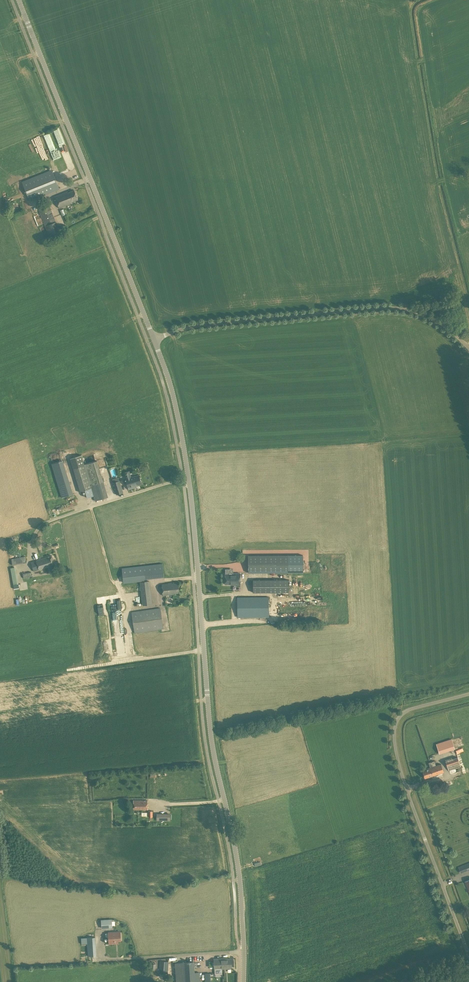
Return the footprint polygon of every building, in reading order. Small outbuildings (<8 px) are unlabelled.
[(60,189),(52,170),(22,181),(30,201),(60,189)] [(78,200),(74,190),(68,192),(68,191),(55,196),(59,208),(72,203),(71,202),(78,200)] [(56,222),(50,207),(39,211),(50,238),(61,234),(56,222)] [(80,492),(91,488),(95,501),(108,497),(97,460),(84,464),(81,455),(70,458),(80,492)] [(73,494),(64,460),(52,463),(61,497),(73,494)] [(129,471),(124,472),(128,488),(135,486),(135,485),(142,483),(139,475),(131,477),(129,471)] [(123,492),(120,481),(113,483),(116,495),(123,492)] [(55,564),(52,555),(31,562),(34,571),(55,564)] [(303,572),(303,555),(248,555),(248,573),(303,572)] [(27,562),(25,556),(11,559),(12,565),(27,562)] [(164,577),(162,563),(142,565),(144,579),(164,577)] [(142,565),(122,568),(124,581),(144,579),(142,565)] [(231,584),(240,585),(240,573),(229,573),(229,574),(225,574),(225,584),(231,584)] [(253,592),(288,592),(288,580),(253,580),(253,592)] [(141,591),(142,605),(152,604),(149,581),(140,582),(140,583),(122,585),(123,593),(141,591)] [(179,592),(178,583),(172,584),(172,583),(162,584),(163,595),(173,594),(173,593),(179,592)] [(269,597),(237,597),(237,617),(269,617),(269,597)] [(134,633),(164,629),(160,607),(131,612),(134,633)] [(448,770),(461,767),(459,757),(446,759),(448,770)] [(441,764),(436,765),(434,761),(428,763),(430,767),(422,770),(425,778),(443,772),(441,764)] [(133,800),(133,809),(148,809),(147,800),(133,800)] [(468,869),(468,863),(459,866),(462,872),(468,869)] [(112,919),(101,920),(102,928),(112,927),(112,919)] [(120,932),(108,932),(109,943),(118,943),(118,940),(121,940),(120,932)] [(96,955),(95,937),(84,937),(84,942),(87,941),(88,956),(96,955)] [(231,967),(231,958),(227,959),(227,958),(214,959),(214,969),(227,968),(227,967),(231,967)] [(168,962),(160,962),(160,971),(168,971),(168,962)] [(195,972),(194,962),(175,963),(176,981),(200,981),(199,972),(195,972)]
